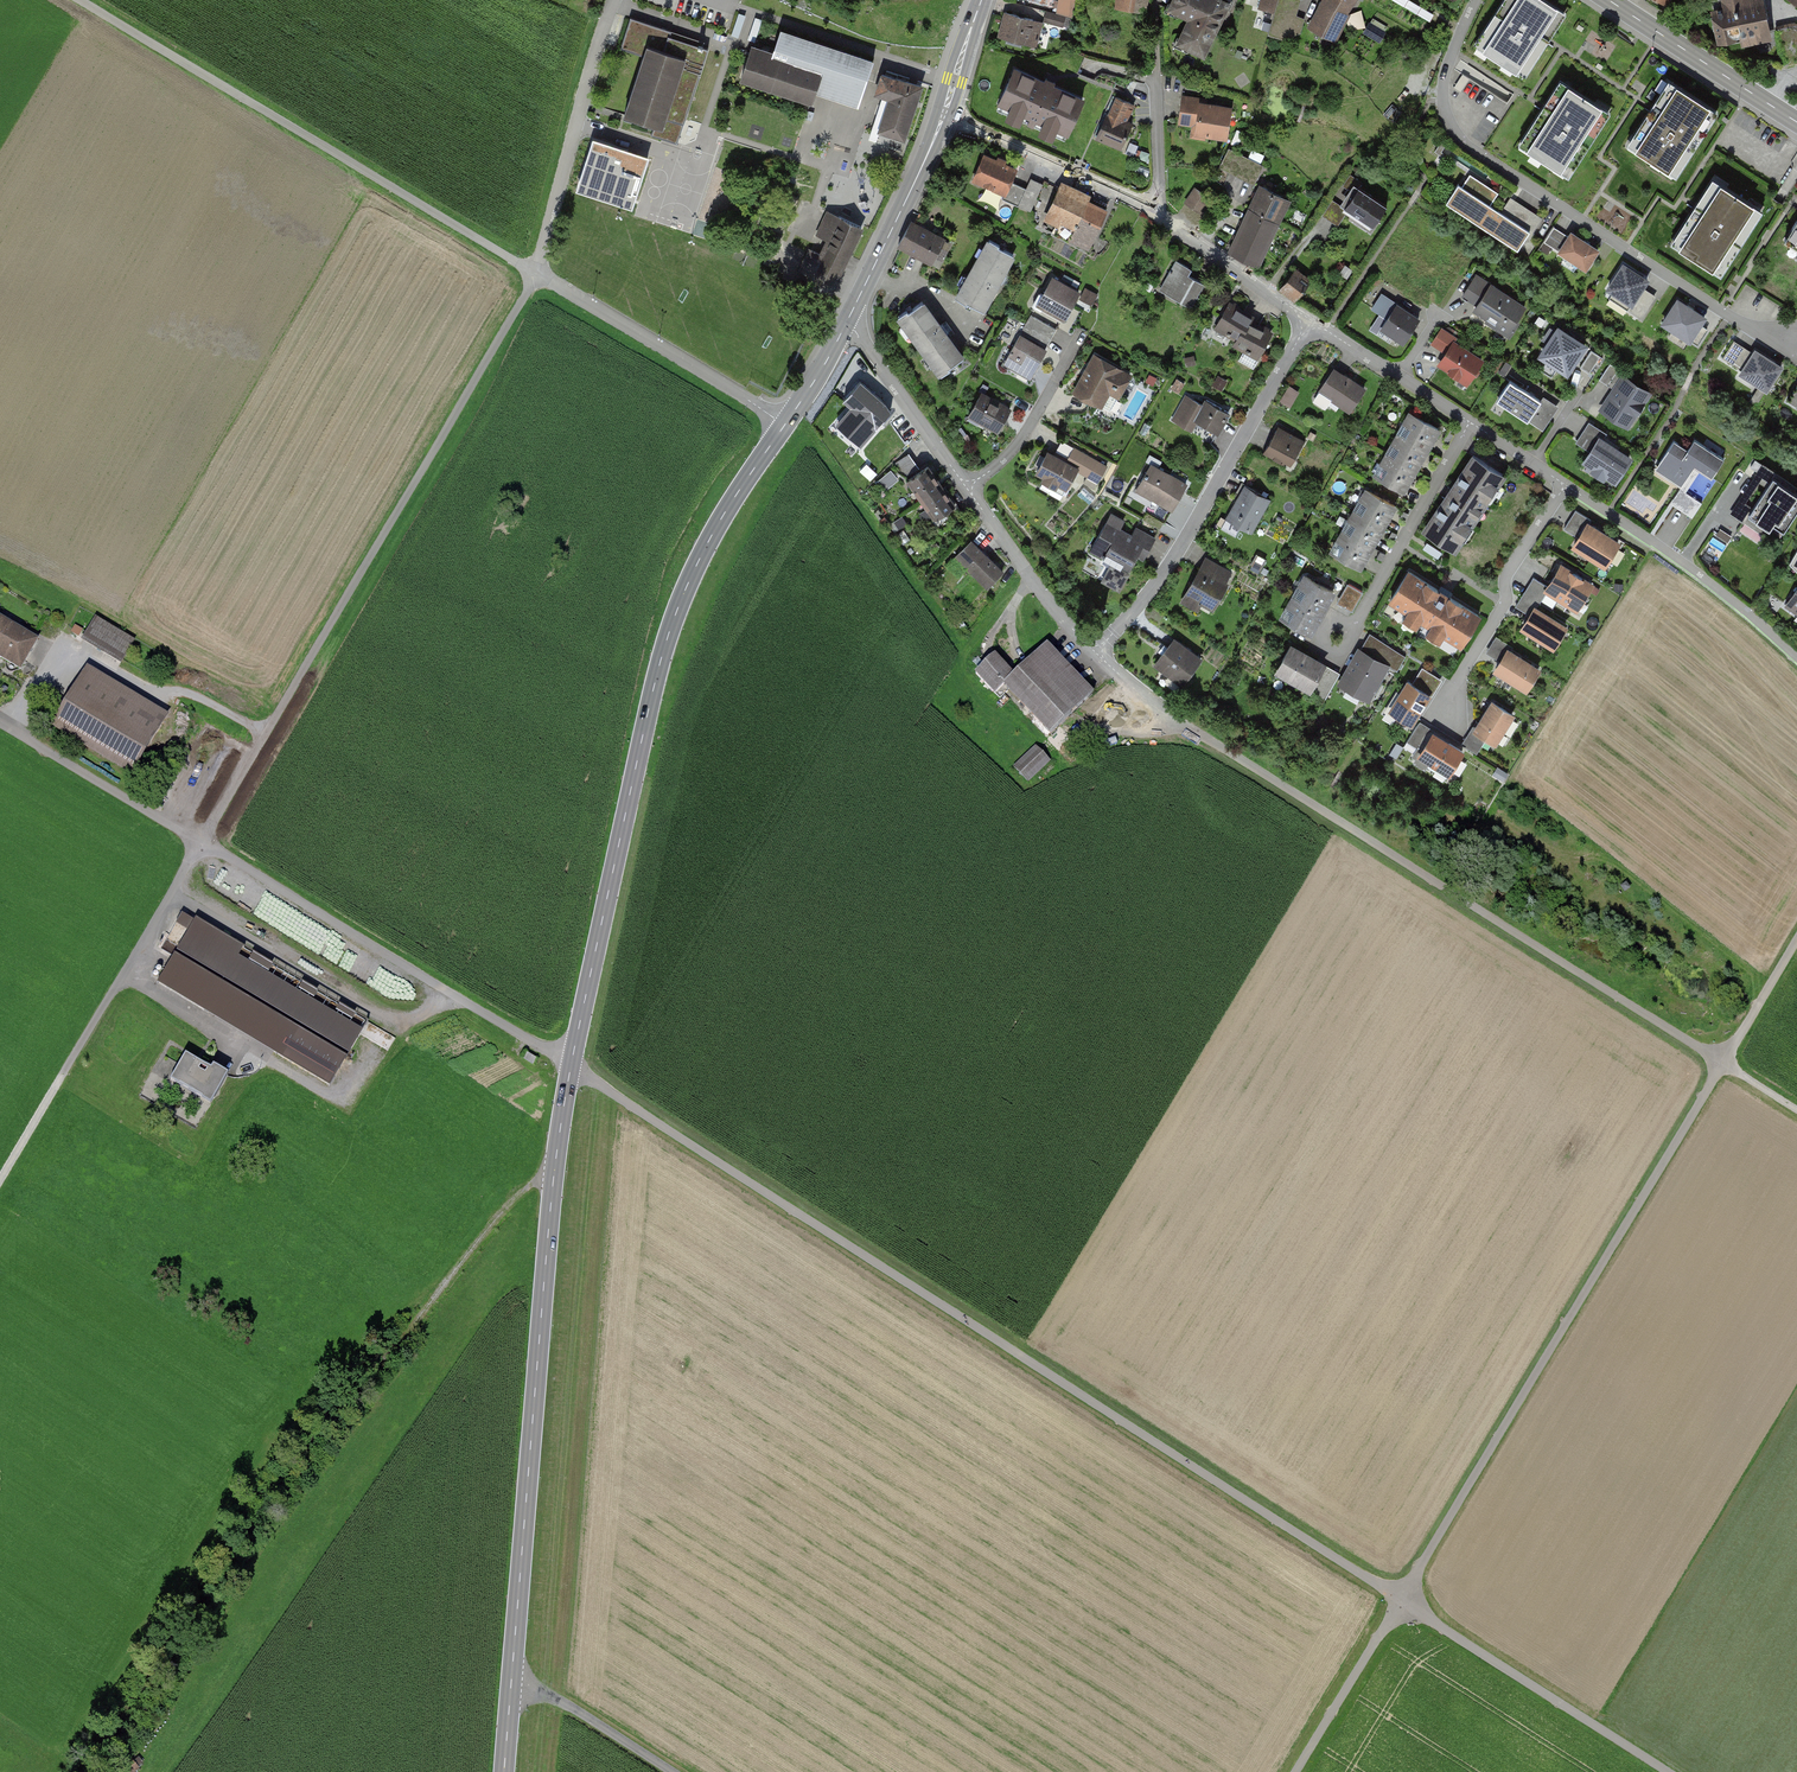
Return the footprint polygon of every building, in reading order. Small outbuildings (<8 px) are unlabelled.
[(1073,0),(1056,0),(1053,12),(1070,16),(1073,0)] [(1117,5),(1143,9),(1144,0),(1117,0),(1117,5)] [(1221,0),(1174,0),(1171,7),(1191,17),(1179,42),(1203,53),(1227,3),(1221,0)] [(1258,5),(1274,10),(1268,31),(1285,36),(1300,30),(1304,16),(1296,13),(1300,0),(1259,0),(1258,5)] [(1326,2),(1313,27),(1336,31),(1346,10),(1352,0),(1327,0),(1326,2)] [(1562,14),(1540,0),(1506,0),(1478,43),(1524,73),(1562,14)] [(1718,36),(1730,43),(1745,40),(1746,38),(1759,36),(1766,25),(1760,0),(1724,0),(1725,6),(1722,10),(1717,12),(1714,15),(1718,36)] [(1006,13),(999,37),(1027,44),(1028,37),(1037,40),(1042,22),(1006,13)] [(1062,25),(1064,17),(1047,13),(1045,21),(1062,25)] [(671,32),(631,19),(622,47),(644,55),(624,116),(654,126),(651,135),(662,139),(663,134),(680,139),(709,49),(670,36),(671,32)] [(1783,63),(1796,60),(1796,24),(1775,29),(1783,63)] [(1381,31),(1371,25),(1367,33),(1377,39),(1381,31)] [(1616,46),(1591,30),(1581,46),(1605,62),(1616,46)] [(780,31),(772,55),(751,48),(741,77),(811,100),(817,82),(861,97),(872,62),(780,31)] [(1044,82),(1014,69),(999,102),(1030,116),(1027,123),(1033,126),(1036,118),(1067,132),(1082,99),(1053,86),(1054,83),(1046,79),(1044,82)] [(903,137),(920,86),(882,74),(876,93),(890,98),(880,130),(903,137)] [(1568,172),(1606,113),(1560,84),(1522,143),(1568,172)] [(1662,96),(1634,139),(1646,146),(1642,151),(1664,165),(1667,161),(1678,169),(1714,113),(1674,87),(1667,99),(1662,96)] [(1198,120),(1196,134),(1226,138),(1230,108),(1201,103),(1201,99),(1183,96),(1180,123),(1185,123),(1185,118),(1198,120)] [(1096,138),(1121,149),(1131,126),(1122,122),(1130,103),(1115,97),(1096,138)] [(628,148),(593,138),(578,179),(636,197),(645,164),(625,158),(628,148)] [(1445,145),(1441,142),(1434,152),(1442,157),(1444,153),(1441,151),(1445,145)] [(1262,166),(1229,150),(1221,167),(1254,183),(1262,166)] [(996,161),(985,156),(974,179),(1005,193),(1002,199),(1030,212),(1043,184),(1031,178),(1026,188),(1011,181),(1016,170),(1004,164),(1005,161),(997,158),(996,161)] [(1362,182),(1350,174),(1343,185),(1354,193),(1344,208),(1347,210),(1372,227),(1386,205),(1358,187),(1362,182)] [(1459,207),(1505,237),(1503,240),(1515,248),(1522,236),(1525,238),(1530,231),(1532,232),(1541,219),(1515,201),(1505,215),(1489,205),(1497,193),(1469,175),(1459,192),(1466,196),(1459,207)] [(1720,270),(1758,212),(1712,182),(1674,240),(1720,270)] [(1260,186),(1250,208),(1278,223),(1288,201),(1260,186)] [(1210,198),(1195,188),(1186,202),(1200,212),(1210,198)] [(1107,210),(1061,189),(1049,214),(1062,219),(1054,235),(1089,251),(1107,210)] [(1344,208),(1332,200),(1323,215),(1337,225),(1347,210),(1344,208)] [(1250,208),(1228,251),(1257,266),(1278,223),(1250,208)] [(850,250),(861,227),(828,212),(817,235),(828,240),(850,250)] [(1786,236),(1796,243),(1796,219),(1786,236)] [(946,241),(912,222),(897,249),(931,268),(933,265),(939,268),(951,247),(944,244),(946,241)] [(1571,233),(1569,237),(1554,227),(1544,242),(1585,269),(1598,250),(1571,233)] [(1004,272),(1014,255),(999,246),(1000,245),(989,239),(984,249),(986,250),(981,258),(979,257),(968,278),(969,279),(964,288),(962,287),(956,297),(966,303),(968,301),(983,309),(998,281),(1002,283),(1007,274),(1004,272)] [(829,295),(850,250),(828,240),(821,255),(810,250),(801,271),(811,276),(807,285),(829,295)] [(1176,259),(1161,287),(1175,294),(1173,298),(1191,307),(1204,283),(1186,274),(1190,267),(1176,259)] [(1647,280),(1623,265),(1608,288),(1631,303),(1627,309),(1639,317),(1644,309),(1640,307),(1648,294),(1641,289),(1647,280)] [(1294,270),(1280,288),(1295,300),(1309,282),(1294,270)] [(1524,307),(1476,277),(1464,295),(1479,305),(1475,311),(1499,326),(1498,329),(1509,337),(1518,323),(1515,321),(1524,307)] [(1078,292),(1052,278),(1044,293),(1041,292),(1038,293),(1033,304),(1034,306),(1040,310),(1042,306),(1063,318),(1078,292)] [(1094,294),(1086,290),(1082,298),(1090,302),(1094,294)] [(1387,318),(1381,328),(1404,342),(1418,320),(1380,296),(1372,309),(1387,318)] [(1704,317),(1678,300),(1663,323),(1697,345),(1707,329),(1700,325),(1704,317)] [(939,327),(921,303),(909,312),(907,309),(897,316),(905,327),(906,326),(913,335),(912,336),(926,356),(928,355),(935,365),(933,366),(941,376),(950,369),(949,367),(962,358),(943,333),(946,331),(942,325),(939,327)] [(1238,360),(1253,368),(1271,334),(1249,322),(1251,316),(1229,305),(1217,327),(1238,339),(1235,345),(1244,350),(1238,360)] [(1055,329),(1031,315),(1021,332),(1045,346),(1055,329)] [(1446,353),(1439,364),(1467,382),(1471,376),(1475,376),(1478,372),(1477,367),(1480,362),(1452,344),(1456,338),(1441,328),(1431,343),(1446,353)] [(1583,346),(1558,330),(1542,355),(1547,358),(1540,369),(1551,376),(1558,366),(1567,371),(1583,346)] [(1045,351),(1019,336),(1004,362),(1030,377),(1045,351)] [(1780,368),(1755,351),(1752,356),(1732,343),(1722,358),(1742,371),(1741,373),(1766,389),(1780,368)] [(1600,356),(1592,350),(1580,366),(1589,372),(1600,356)] [(1094,357),(1075,392),(1110,411),(1129,376),(1094,357)] [(1625,374),(1610,364),(1600,379),(1615,389),(1602,409),(1623,422),(1630,411),(1635,414),(1648,393),(1623,377),(1625,374)] [(1364,389),(1333,369),(1314,398),(1314,403),(1323,408),(1327,407),(1332,400),(1349,411),(1364,389)] [(885,403),(860,381),(843,400),(857,412),(842,430),(860,446),(890,412),(885,403)] [(1541,401),(1510,381),(1497,400),(1528,420),(1541,401)] [(1294,404),(1299,388),(1288,384),(1282,401),(1294,404)] [(1787,402),(1796,408),(1796,385),(1787,402)] [(1009,410),(981,395),(971,414),(999,429),(1009,410)] [(1210,443),(1228,412),(1206,400),(1203,405),(1186,396),(1173,419),(1190,429),(1195,421),(1201,424),(1195,435),(1210,443)] [(1410,413),(1398,434),(1426,449),(1438,429),(1410,413)] [(1305,440),(1278,425),(1262,453),(1283,464),(1287,457),(1294,460),(1305,440)] [(1398,434),(1387,454),(1415,470),(1426,449),(1398,434)] [(1599,439),(1585,460),(1615,479),(1629,459),(1599,439)] [(1673,440),(1654,470),(1681,487),(1671,503),(1692,517),(1701,502),(1685,492),(1699,470),(1711,478),(1724,459),(1694,440),(1688,450),(1673,440)] [(1050,491),(1063,498),(1069,488),(1067,487),(1077,469),(1081,471),(1085,465),(1091,468),(1095,461),(1074,449),(1066,463),(1048,453),(1037,471),(1046,476),(1043,481),(1053,487),(1050,491)] [(919,468),(908,454),(894,465),(904,479),(919,468)] [(1387,454),(1375,475),(1403,490),(1415,470),(1387,454)] [(1503,476),(1473,456),(1424,530),(1454,550),(1503,476)] [(1185,485),(1150,465),(1139,486),(1152,494),(1150,497),(1153,498),(1145,512),(1164,523),(1185,485)] [(941,485),(927,466),(907,481),(920,499),(941,485)] [(891,468),(881,478),(889,486),(899,477),(891,468)] [(1796,511),(1796,493),(1773,477),(1748,516),(1769,529),(1773,524),(1784,531),(1796,511)] [(955,505),(941,485),(920,499),(934,519),(932,521),(937,529),(951,519),(946,512),(955,505)] [(1253,528),(1270,499),(1244,485),(1228,514),(1253,528)] [(1382,526),(1394,506),(1366,490),(1355,511),(1382,526)] [(1372,546),(1382,526),(1355,511),(1344,531),(1372,546)] [(1124,521),(1111,514),(1091,549),(1103,556),(1106,551),(1120,559),(1112,572),(1109,570),(1104,580),(1119,589),(1128,574),(1119,569),(1123,563),(1130,567),(1139,551),(1146,555),(1156,538),(1135,527),(1131,535),(1120,529),(1124,521)] [(1604,565),(1618,543),(1587,524),(1584,530),(1569,521),(1564,528),(1579,538),(1574,546),(1604,565)] [(1360,567),(1372,546),(1344,531),(1332,551),(1360,567)] [(1003,571),(971,541),(958,555),(966,563),(965,565),(988,587),(1003,571)] [(1789,562),(1796,570),(1796,549),(1789,562)] [(1591,584),(1561,566),(1548,587),(1546,590),(1576,608),(1591,584)] [(1200,568),(1186,593),(1212,608),(1226,583),(1224,582),(1230,572),(1221,567),(1216,577),(1200,568)] [(1479,616),(1409,572),(1391,600),(1461,644),(1479,616)] [(1305,576),(1293,596),(1321,612),(1333,592),(1305,576)] [(1535,608),(1548,587),(1533,578),(1520,599),(1535,608)] [(1362,592),(1347,584),(1337,602),(1352,611),(1362,592)] [(1786,605),(1796,612),(1796,589),(1786,605)] [(1293,596),(1281,617),(1309,633),(1321,612),(1293,596)] [(1565,627),(1535,608),(1523,627),(1553,646),(1565,627)] [(0,613),(0,648),(32,668),(48,642),(0,613)] [(140,639),(100,617),(87,640),(126,662),(140,639)] [(84,630),(75,624),(71,630),(81,636),(84,630)] [(1507,652),(1508,651),(1511,646),(1496,636),(1492,642),(1507,652)] [(1174,640),(1156,663),(1182,683),(1200,660),(1174,640)] [(1382,641),(1374,654),(1399,668),(1405,656),(1382,641)] [(1323,665),(1290,646),(1276,670),(1309,689),(1323,665)] [(1083,696),(1040,649),(1009,678),(988,655),(968,674),(990,697),(998,689),(1041,735),(1083,696)] [(1386,665),(1359,650),(1341,681),(1368,696),(1386,665)] [(1538,670),(1508,651),(1507,652),(1496,670),(1526,689),(1538,670)] [(175,716),(91,668),(57,728),(141,776),(175,716)] [(1429,695),(1408,682),(1390,710),(1411,723),(1429,695)] [(1320,685),(1316,691),(1326,697),(1329,690),(1320,685)] [(1493,703),(1476,729),(1495,741),(1512,715),(1493,703)] [(1462,751),(1433,734),(1423,750),(1419,747),(1414,756),(1417,758),(1414,762),(1425,769),(1429,761),(1449,773),(1462,751)] [(1466,736),(1461,744),(1476,754),(1481,746),(1466,736)] [(1403,747),(1397,743),(1390,754),(1396,758),(1403,747)] [(1047,761),(1033,748),(1012,770),(1025,783),(1047,761)] [(369,1025),(197,921),(159,983),(331,1088),(369,1025)] [(227,1082),(187,1057),(169,1085),(209,1110),(227,1082)]
